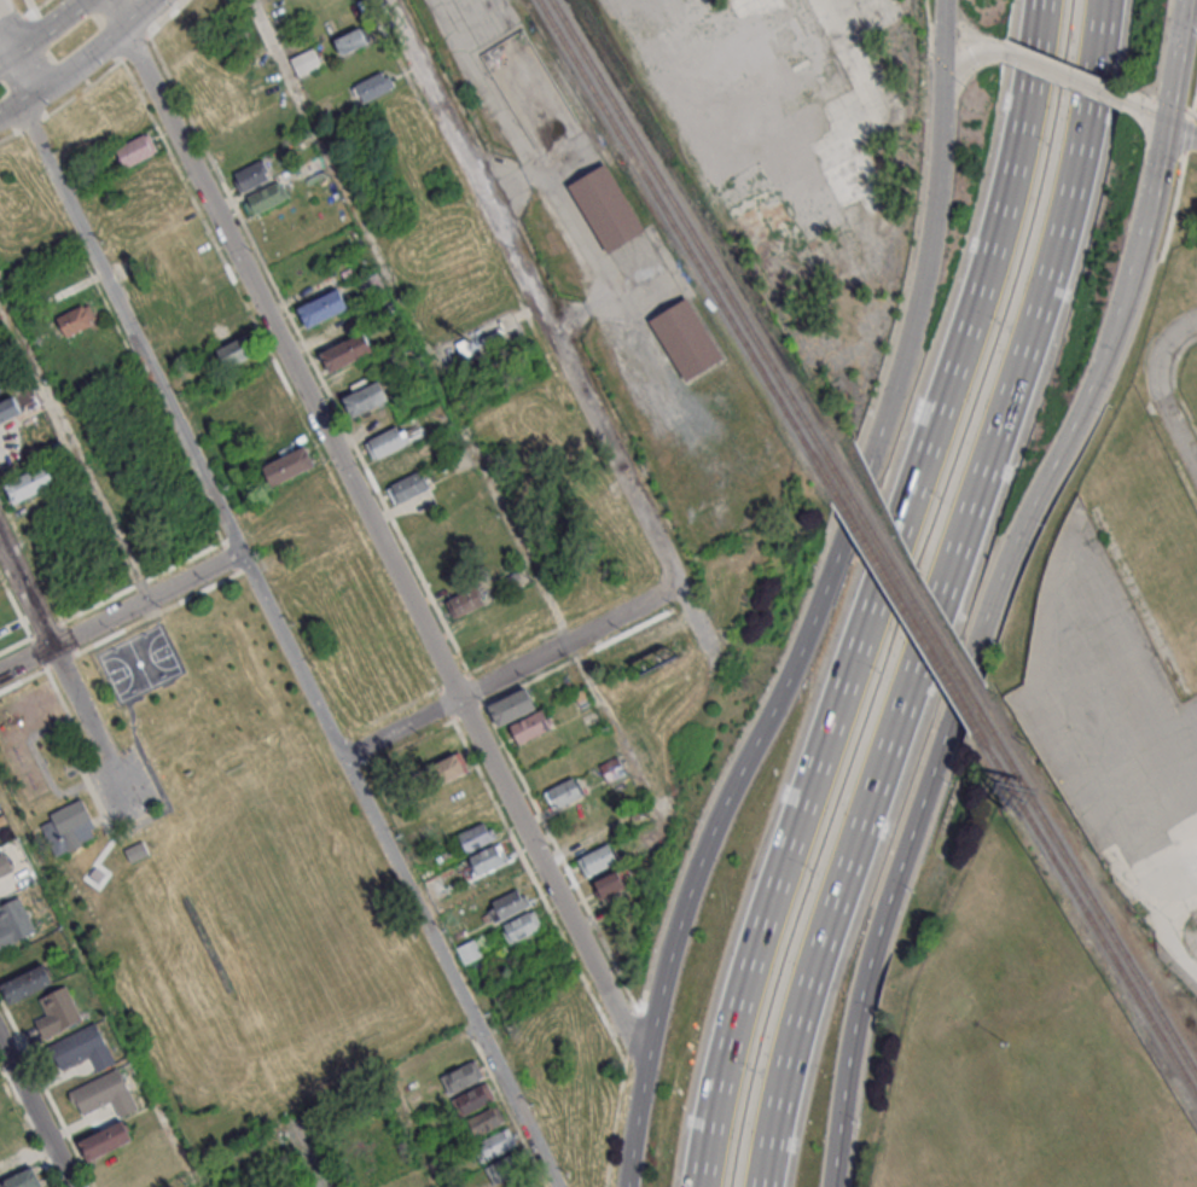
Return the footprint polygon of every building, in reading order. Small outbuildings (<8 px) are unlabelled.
[(333,39),(361,25),(368,41),(342,53),(333,39)] [(312,65),(295,71),(289,56),(306,50),(312,65)] [(358,86),(383,72),(384,76),(389,74),(395,85),(366,100),(358,86)] [(115,149),(141,134),(143,138),(150,134),(158,149),(153,151),(155,153),(124,169),(115,149)] [(301,163),(316,156),(324,171),(308,179),(301,163)] [(234,173),(261,159),(271,176),(244,191),(234,173)] [(645,229),(608,252),(568,186),(605,163),(645,229)] [(244,204),(248,202),(246,197),(279,180),(283,186),(284,185),(289,194),(284,197),(285,199),(255,214),(254,210),(248,213),(244,204)] [(359,281),(376,273),(384,290),(367,298),(359,281)] [(297,308),(338,287),(348,307),(308,327),(297,308)] [(722,356),(685,379),(649,320),(685,297),(722,356)] [(56,316),(81,303),(83,306),(89,304),(97,318),(92,320),(93,324),(66,337),(56,316)] [(320,353),(364,331),(373,350),(330,372),(320,353)] [(217,349),(245,334),(255,353),(225,368),(217,349)] [(342,397),(377,380),(387,398),(351,417),(342,397)] [(23,408),(0,421),(0,400),(14,392),(23,408)] [(366,443),(368,442),(367,440),(396,425),(400,430),(405,427),(411,441),(378,458),(377,454),(372,456),(366,443)] [(374,464),(412,443),(423,464),(385,484),(374,464)] [(263,466),(306,446),(315,464),(273,484),(263,466)] [(5,483),(43,462),(54,483),(16,504),(5,483)] [(387,488),(418,470),(422,476),(424,475),(431,487),(403,502),(401,499),(395,502),(387,488)] [(446,601),(477,584),(483,595),(480,597),(483,603),(453,618),(446,601)] [(488,706),(527,687),(538,709),(499,728),(488,706)] [(509,726),(541,710),(546,718),(551,715),(554,723),(551,725),(553,728),(518,745),(509,726)] [(431,767),(460,751),(469,769),(440,785),(431,767)] [(599,763),(617,755),(627,773),(608,781),(599,763)] [(542,792),(574,776),(576,781),(580,780),(586,793),(552,810),(542,792)] [(53,815),(82,799),(92,816),(75,825),(85,843),(72,850),(53,815)] [(459,833),(483,821),(487,830),(492,827),(496,837),(467,851),(459,833)] [(470,857),(500,842),(506,855),(511,853),(513,857),(480,875),(470,857)] [(576,859),(609,842),(611,849),(616,848),(622,861),(586,879),(576,859)] [(13,871),(0,877),(0,854),(4,853),(13,871)] [(594,883),(618,871),(627,886),(602,898),(594,883)] [(494,902),(516,890),(519,896),(525,892),(530,903),(502,918),(494,902)] [(36,930),(0,949),(0,925),(0,905),(18,896),(36,930)] [(502,923),(529,910),(530,913),(534,912),(541,926),(511,941),(502,923)] [(457,945),(475,937),(483,955),(465,965),(457,945)] [(0,984),(47,961),(57,982),(10,1005),(0,984)] [(40,999),(65,987),(83,1020),(45,1041),(34,1020),(47,1013),(40,999)] [(47,1047),(95,1022),(117,1064),(98,1073),(89,1055),(60,1071),(47,1047)] [(441,1076),(473,1060),(482,1077),(449,1094),(441,1076)] [(70,1093),(118,1067),(140,1110),(121,1119),(112,1101),(83,1117),(70,1093)] [(452,1099),(487,1081),(495,1098),(460,1116),(452,1099)] [(465,1119),(496,1105),(505,1122),(473,1137),(465,1119)] [(80,1141),(124,1121),(133,1140),(88,1160),(80,1141)] [(476,1144),(509,1128),(516,1144),(484,1160),(476,1144)] [(528,1168),(495,1185),(486,1166),(518,1150),(528,1168)] [(42,1185),(37,1186),(0,1186),(0,1181),(33,1164),(42,1185)]
